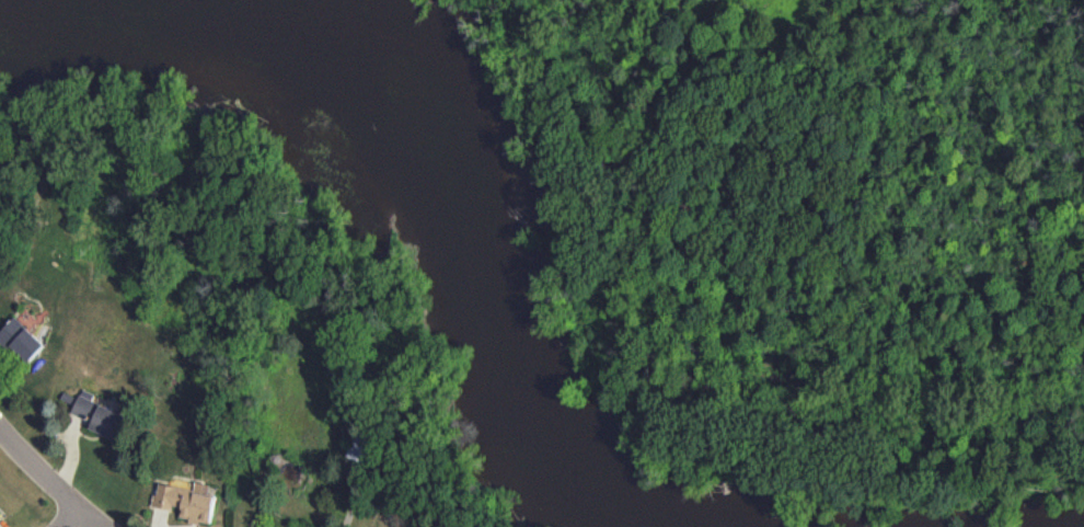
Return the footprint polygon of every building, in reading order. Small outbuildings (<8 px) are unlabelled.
[(44,344),(14,316),(0,331),(0,339),(27,363),(44,344)] [(91,401),(94,394),(81,389),(71,413),(91,421),(88,428),(115,440),(125,415),(91,401)] [(157,483),(153,505),(180,510),(179,518),(210,524),(215,496),(208,495),(210,484),(195,481),(194,490),(157,483)]
